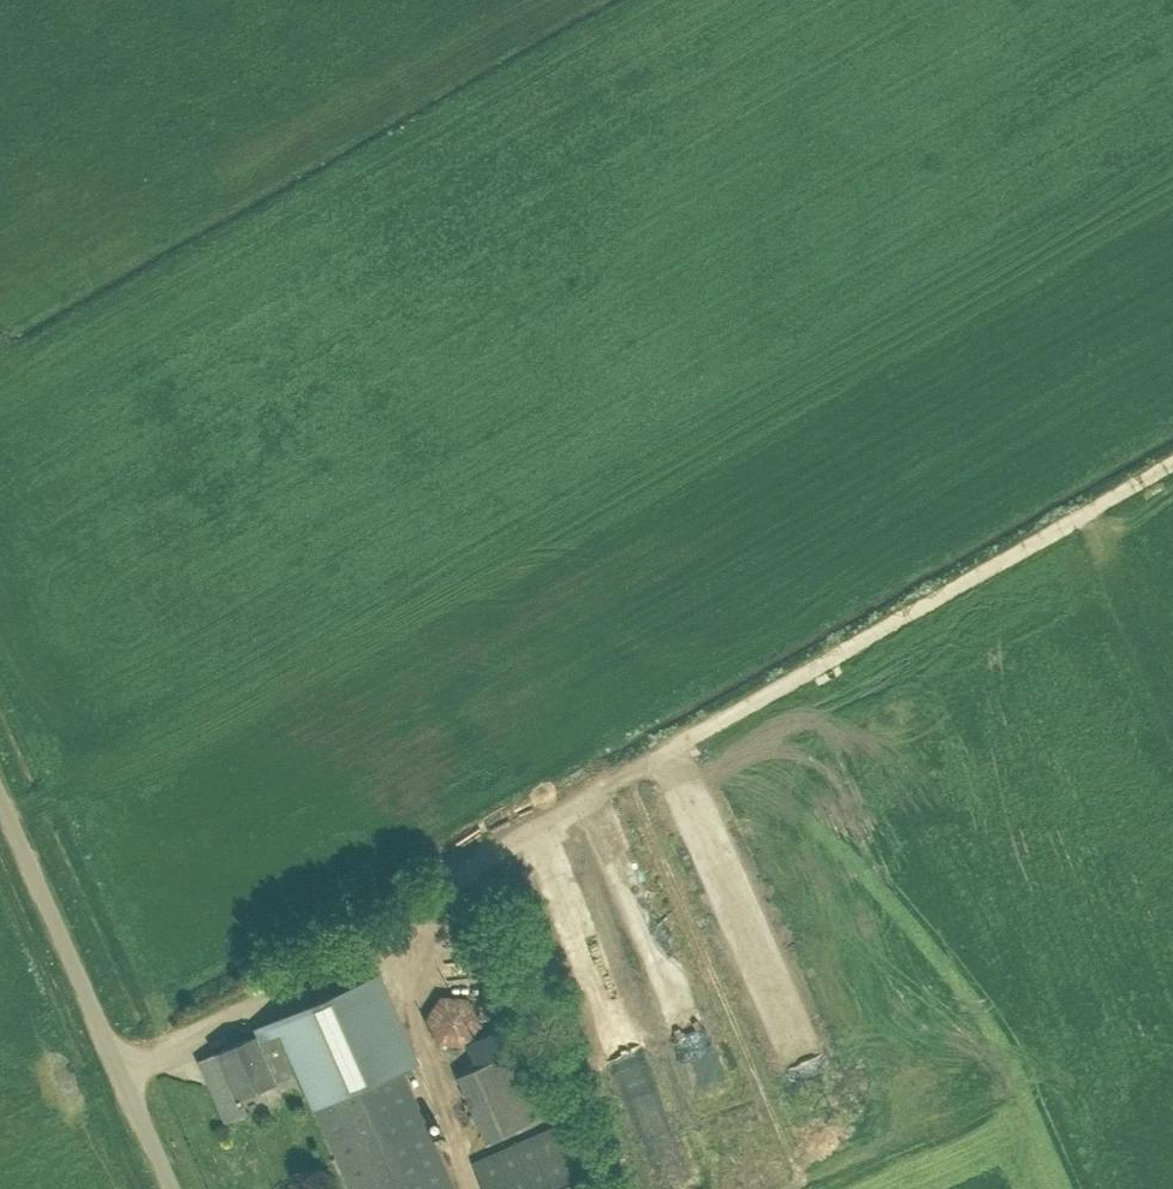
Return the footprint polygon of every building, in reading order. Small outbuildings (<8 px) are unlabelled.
[(451,964),(453,977),(480,972),(478,959),(451,964)] [(711,1105),(734,1095),(680,970),(656,980),(711,1105)] [(364,991),(254,1040),(252,1035),(204,1057),(214,1081),(205,1085),(222,1124),(244,1114),(237,1099),(274,1082),(269,1072),(290,1062),(347,1188),(453,1188),(364,991)] [(441,996),(437,1044),(468,1047),(472,999),(441,996)] [(534,1120),(506,1055),(458,1076),(486,1141),(534,1120)] [(573,1119),(474,1162),(485,1188),(604,1188),(573,1119)]
